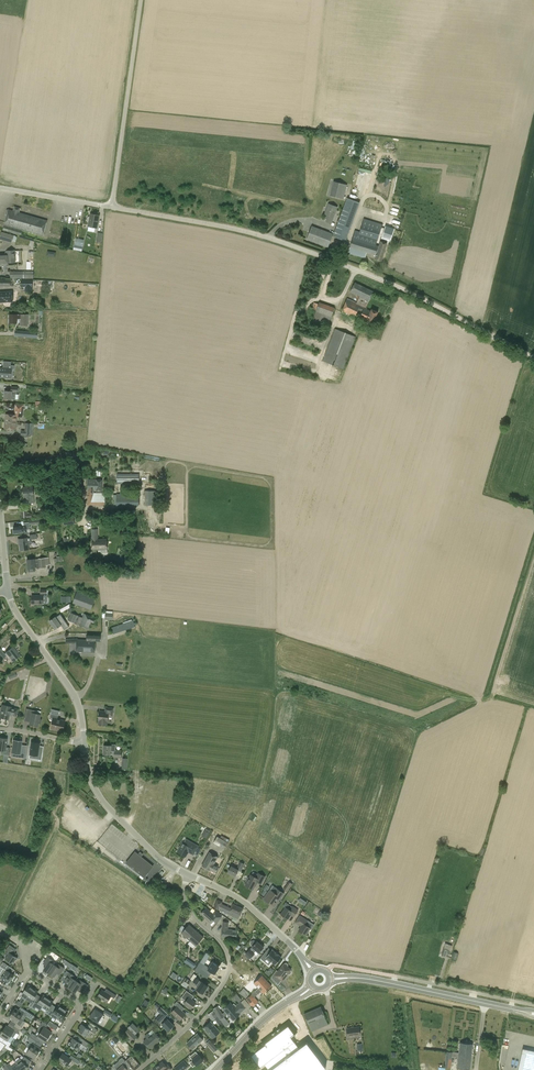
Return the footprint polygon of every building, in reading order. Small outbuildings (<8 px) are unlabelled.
[(344,199),(347,185),(333,181),(330,195),(344,199)] [(340,208),(343,209),(333,237),(345,241),(359,204),(347,199),(345,203),(342,202),(340,208)] [(331,224),(332,221),(335,222),(338,216),(337,215),(338,211),(336,210),(338,207),(328,204),(324,214),(328,216),(325,222),(331,224)] [(13,211),(8,210),(8,211),(7,211),(6,214),(7,215),(4,225),(43,236),(47,221),(19,213),(20,209),(14,207),(13,211)] [(91,214),(90,217),(89,217),(88,217),(87,220),(88,221),(89,221),(88,227),(97,228),(99,216),(91,214)] [(374,249),(377,239),(382,224),(364,219),(360,232),(355,231),(348,253),(365,259),(366,253),(376,256),(375,259),(381,261),(387,243),(380,241),(378,250),(374,249)] [(3,230),(14,233),(17,234),(21,235),(22,231),(4,226),(3,230)] [(333,234),(311,226),(307,240),(328,248),(333,234)] [(385,226),(381,238),(390,241),(394,229),(385,226)] [(16,242),(17,237),(14,236),(14,235),(13,235),(1,231),(0,235),(0,239),(12,243),(12,241),(16,242)] [(82,239),(76,238),(74,247),(80,248),(80,247),(81,247),(82,239)] [(8,264),(8,263),(15,263),(15,261),(15,251),(7,251),(5,252),(5,254),(0,254),(0,265),(8,264)] [(21,281),(21,288),(25,288),(25,291),(32,291),(32,281),(21,281)] [(350,292),(360,296),(356,303),(347,299),(342,312),(358,320),(359,318),(366,322),(365,323),(371,327),(378,312),(371,309),(371,310),(366,307),(369,301),(373,292),(355,283),(350,292)] [(12,291),(0,292),(0,303),(12,302),(12,291)] [(311,310),(315,311),(313,319),(311,323),(320,326),(321,324),(320,324),(321,322),(328,325),(331,317),(335,308),(319,302),(318,304),(314,302),(311,310)] [(17,323),(17,318),(20,319),(20,315),(10,314),(9,323),(17,323)] [(356,337),(335,329),(322,361),(343,369),(356,337)] [(38,332),(15,330),(14,337),(37,338),(38,332)] [(11,370),(11,369),(14,369),(14,366),(11,365),(11,362),(3,361),(3,369),(0,369),(0,377),(3,377),(3,378),(5,378),(6,379),(8,379),(10,378),(11,378),(11,370)] [(11,387),(11,391),(4,391),(4,399),(12,400),(15,400),(16,394),(17,394),(17,392),(19,392),(19,389),(17,389),(17,387),(11,387)] [(16,404),(15,413),(15,415),(5,414),(5,422),(16,423),(17,417),(22,418),(23,405),(16,404)] [(29,437),(29,435),(33,436),(34,424),(25,423),(25,431),(21,430),(21,436),(24,436),(24,437),(29,437)] [(121,469),(121,474),(117,473),(117,484),(139,484),(139,474),(130,474),(130,470),(121,469)] [(88,505),(105,505),(105,495),(105,493),(94,493),(94,491),(101,491),(101,480),(88,480),(88,505)] [(22,487),(24,504),(34,503),(33,486),(22,487)] [(145,505),(157,505),(158,491),(145,491),(145,505)] [(116,494),(116,506),(139,506),(139,494),(116,494)] [(20,509),(21,518),(31,518),(31,512),(27,513),(27,509),(20,509)] [(14,526),(14,529),(13,530),(13,532),(14,533),(15,534),(30,532),(29,528),(26,529),(26,525),(21,525),(14,526)] [(107,539),(98,539),(97,529),(91,529),(92,539),(92,550),(101,550),(101,554),(107,553),(107,539)] [(29,550),(28,546),(31,545),(31,540),(37,539),(37,534),(30,535),(30,538),(28,538),(27,538),(18,539),(18,544),(19,543),(20,551),(29,550)] [(28,568),(28,572),(35,571),(34,568),(37,568),(46,567),(45,565),(49,565),(49,558),(27,560),(28,568)] [(77,590),(73,603),(91,610),(96,597),(77,590)] [(32,604),(42,604),(42,596),(32,596),(32,604)] [(84,614),(82,617),(71,613),(68,620),(89,630),(93,623),(94,623),(96,619),(84,614)] [(61,625),(64,622),(62,619),(58,621),(55,617),(49,621),(55,630),(61,625)] [(133,621),(112,628),(113,634),(135,626),(133,621)] [(100,641),(100,635),(86,634),(86,640),(78,640),(77,639),(65,639),(66,644),(77,643),(76,652),(95,653),(95,641),(100,641)] [(5,653),(13,661),(19,656),(15,651),(16,650),(13,646),(5,653)] [(1,707),(0,707),(0,710),(0,711),(0,712),(0,718),(8,720),(9,715),(16,716),(17,709),(11,708),(11,707),(2,705),(1,707)] [(26,708),(23,719),(30,721),(29,725),(37,727),(40,714),(36,713),(36,711),(26,708)] [(103,712),(97,712),(96,721),(97,721),(97,725),(104,726),(105,722),(106,722),(106,716),(110,716),(111,709),(103,708),(103,712)] [(50,718),(53,718),(51,729),(63,731),(65,721),(57,719),(58,715),(51,714),(50,718)] [(1,750),(1,754),(8,755),(9,748),(5,747),(7,739),(0,738),(0,750),(1,750)] [(13,739),(11,753),(20,754),(22,741),(13,739)] [(31,742),(29,754),(37,756),(37,759),(41,760),(42,752),(38,752),(40,743),(31,742)] [(122,751),(116,751),(116,744),(111,744),(110,746),(104,745),(103,754),(111,755),(114,755),(114,757),(121,758),(122,751)] [(205,831),(204,830),(201,836),(206,839),(209,833),(210,831),(206,829),(205,831)] [(213,843),(224,849),(229,841),(227,840),(228,839),(221,835),(220,838),(217,836),(213,843)] [(179,850),(177,852),(185,857),(188,852),(193,855),(198,846),(187,841),(185,845),(182,843),(181,846),(179,846),(178,849),(179,850)] [(144,877),(153,866),(135,852),(126,863),(144,877)] [(215,873),(218,867),(214,864),(218,857),(209,852),(202,866),(215,873)] [(228,873),(235,877),(238,871),(240,872),(244,864),(240,862),(237,869),(231,866),(228,873)] [(255,886),(257,882),(261,884),(265,877),(258,873),(256,878),(251,875),(245,885),(253,890),(255,886)] [(289,881),(283,889),(287,892),(293,884),(289,881)] [(264,889),(261,894),(263,895),(269,886),(266,884),(263,888),(264,889)] [(284,894),(277,889),(272,885),(270,888),(271,889),(270,890),(263,899),(275,907),(284,894)] [(221,911),(233,917),(231,920),(236,923),(243,909),(233,904),(231,908),(221,904),(222,902),(217,900),(214,907),(219,909),(222,910),(221,911)] [(298,910),(293,907),(285,902),(283,906),(285,908),(281,914),(288,919),(291,915),(294,917),(298,910)] [(214,920),(217,923),(222,917),(215,911),(213,914),(206,908),(200,914),(211,923),(214,920)] [(306,925),(308,921),(302,917),(298,924),(301,926),(298,931),(306,935),(310,928),(306,925)] [(231,938),(236,939),(237,931),(232,930),(228,929),(228,922),(223,922),(221,938),(231,939),(231,938)] [(189,925),(181,933),(196,946),(203,937),(189,925)] [(252,947),(250,949),(250,948),(247,952),(244,949),(241,953),(244,955),(249,960),(251,958),(255,954),(256,955),(258,953),(264,947),(257,941),(256,942),(255,941),(254,940),(253,940),(252,941),(251,942),(250,943),(250,944),(251,946),(252,946),(252,947)] [(6,954),(8,955),(5,959),(13,964),(17,958),(11,954),(15,948),(9,945),(7,948),(6,950),(7,951),(6,954)] [(266,952),(260,958),(263,961),(266,957),(275,965),(281,957),(272,949),(268,954),(266,952)] [(43,970),(49,973),(54,965),(51,963),(53,961),(48,957),(46,960),(49,962),(43,970)] [(63,959),(62,961),(75,970),(77,968),(63,959)] [(193,969),(196,965),(190,961),(187,965),(193,969)] [(11,974),(14,970),(3,962),(0,967),(3,968),(0,973),(11,980),(14,975),(11,974)] [(200,962),(195,970),(207,978),(211,972),(214,974),(219,967),(213,963),(209,968),(200,962)] [(283,964),(278,971),(276,970),(271,977),(278,985),(281,980),(282,981),(288,974),(290,974),(291,974),(291,972),(291,971),(290,970),(291,970),(287,967),(288,965),(288,964),(287,963),(286,963),(285,963),(284,964),(283,964)] [(57,967),(54,965),(49,973),(54,977),(59,969),(62,971),(64,968),(59,965),(57,967)] [(63,976),(65,978),(68,980),(65,985),(70,989),(76,980),(73,978),(74,976),(67,971),(63,976)] [(11,980),(0,973),(0,981),(7,986),(11,980)] [(195,985),(198,987),(196,990),(203,994),(208,986),(199,981),(200,980),(196,978),(197,976),(194,974),(190,979),(193,981),(192,981),(196,984),(195,985)] [(253,983),(258,988),(255,991),(258,994),(261,991),(263,994),(271,986),(262,975),(253,983)] [(79,987),(84,990),(88,985),(80,980),(79,982),(76,980),(70,989),(75,992),(79,987)] [(287,990),(280,983),(277,986),(283,994),(287,990)] [(22,993),(21,995),(21,996),(26,999),(33,988),(28,985),(22,993)] [(37,998),(35,996),(38,992),(33,988),(26,999),(31,1002),(29,1005),(31,1007),(33,1005),(37,998)] [(246,999),(250,994),(243,988),(239,993),(246,999)] [(107,1003),(111,996),(114,998),(116,995),(106,989),(104,992),(102,990),(97,996),(107,1003)] [(186,991),(181,998),(186,1001),(184,1004),(191,1009),(196,1002),(190,998),(192,995),(186,991)] [(233,996),(239,1003),(242,1000),(236,994),(233,996)] [(252,994),(246,999),(252,1007),(258,1001),(252,994)] [(38,1004),(42,1007),(48,998),(43,995),(40,1000),(37,998),(33,1005),(36,1007),(38,1004)] [(54,1006),(52,1004),(53,1002),(48,998),(42,1007),(41,1009),(48,1015),(54,1006)] [(176,1007),(171,1013),(180,1021),(186,1014),(180,1009),(182,1006),(177,1001),(174,1004),(176,1007)] [(223,1009),(225,1011),(222,1014),(218,1006),(213,1009),(214,1010),(220,1020),(224,1017),(227,1014),(233,1020),(240,1014),(240,1013),(246,1008),(240,1002),(236,1006),(234,1004),(233,1005),(230,1002),(223,1009)] [(56,1019),(58,1017),(63,1008),(58,1005),(57,1007),(54,1006),(48,1015),(51,1016),(56,1019)] [(173,1025),(167,1019),(168,1019),(165,1017),(168,1015),(161,1007),(157,1011),(161,1014),(156,1019),(159,1022),(160,1022),(162,1024),(168,1031),(173,1025)] [(309,1026),(309,1025),(312,1031),(328,1024),(325,1018),(326,1018),(321,1007),(304,1014),(309,1026)] [(15,1008),(12,1013),(20,1018),(23,1013),(15,1008)] [(58,1017),(60,1018),(59,1021),(61,1022),(63,1020),(68,1012),(63,1008),(58,1017)] [(89,1017),(98,1023),(103,1014),(95,1009),(89,1017)] [(220,1027),(223,1025),(220,1021),(220,1020),(214,1010),(208,1014),(211,1021),(215,1019),(220,1027)] [(24,1014),(31,1019),(33,1015),(27,1011),(24,1014)] [(20,1018),(12,1013),(9,1018),(11,1020),(9,1023),(14,1026),(16,1027),(20,1030),(22,1027),(20,1025),(23,1021),(20,1018)] [(38,1030),(40,1032),(49,1037),(52,1032),(46,1028),(48,1025),(46,1024),(44,1022),(42,1021),(40,1025),(41,1025),(38,1030)] [(203,1028),(212,1039),(220,1032),(210,1021),(203,1028)] [(264,1043),(248,1055),(259,1069),(294,1042),(291,1037),(297,1033),(289,1022),(280,1028),(277,1030),(275,1032),(272,1034),(262,1042),(264,1043)] [(11,1036),(13,1037),(16,1033),(18,1034),(20,1030),(16,1027),(14,1026),(9,1023),(7,1026),(6,1026),(3,1031),(11,1036)] [(88,1023),(85,1027),(81,1024),(77,1030),(87,1036),(91,1031),(95,1033),(97,1030),(88,1023)] [(127,1028),(128,1029),(123,1033),(132,1042),(137,1037),(135,1035),(140,1030),(132,1023),(127,1028)] [(359,1027),(346,1028),(347,1037),(360,1035),(359,1027)] [(154,1032),(152,1030),(148,1033),(144,1036),(147,1039),(143,1041),(150,1049),(161,1039),(154,1032)] [(11,1036),(3,1031),(0,1035),(0,1036),(5,1040),(3,1043),(7,1045),(9,1047),(11,1043),(10,1042),(10,1041),(9,1038),(11,1036)] [(40,1032),(37,1037),(32,1033),(30,1037),(37,1042),(39,1038),(45,1042),(49,1037),(40,1032)] [(203,1040),(197,1033),(187,1043),(193,1050),(203,1040)] [(38,1054),(41,1049),(35,1045),(37,1042),(30,1037),(27,1040),(30,1042),(27,1046),(30,1048),(38,1054)] [(73,1038),(69,1044),(72,1045),(71,1046),(75,1049),(75,1048),(78,1050),(82,1044),(85,1046),(88,1043),(81,1038),(79,1042),(73,1038)] [(218,1049),(209,1040),(206,1043),(214,1052),(218,1049)] [(270,1069),(323,1069),(326,1068),(307,1042),(270,1069)] [(452,1057),(458,1058),(457,1068),(470,1069),(473,1044),(460,1043),(459,1053),(447,1051),(445,1067),(451,1068),(452,1057)] [(177,1046),(165,1055),(171,1062),(182,1052),(177,1046)] [(34,1059),(38,1054),(30,1048),(26,1053),(34,1059)] [(518,1069),(533,1069),(533,1051),(522,1049),(518,1069)] [(117,1069),(127,1069),(128,1069),(125,1066),(127,1064),(133,1069),(135,1069),(140,1065),(132,1055),(131,1055),(128,1052),(122,1057),(122,1058),(119,1061),(123,1065),(117,1069)] [(199,1055),(198,1055),(196,1052),(192,1054),(195,1058),(192,1060),(197,1066),(203,1060),(199,1055)] [(67,1066),(72,1060),(78,1064),(80,1061),(71,1055),(69,1058),(62,1053),(58,1060),(67,1066)] [(25,1064),(27,1063),(29,1064),(31,1061),(25,1057),(22,1060),(20,1058),(15,1062),(17,1064),(22,1069),(26,1069),(28,1068),(25,1064)] [(176,1069),(183,1069),(188,1066),(183,1061),(175,1068),(176,1069)] [(17,1064),(15,1062),(11,1065),(9,1063),(6,1065),(10,1069),(22,1069),(17,1064)] [(153,1069),(171,1069),(172,1069),(168,1064),(166,1066),(162,1062),(153,1069)]
